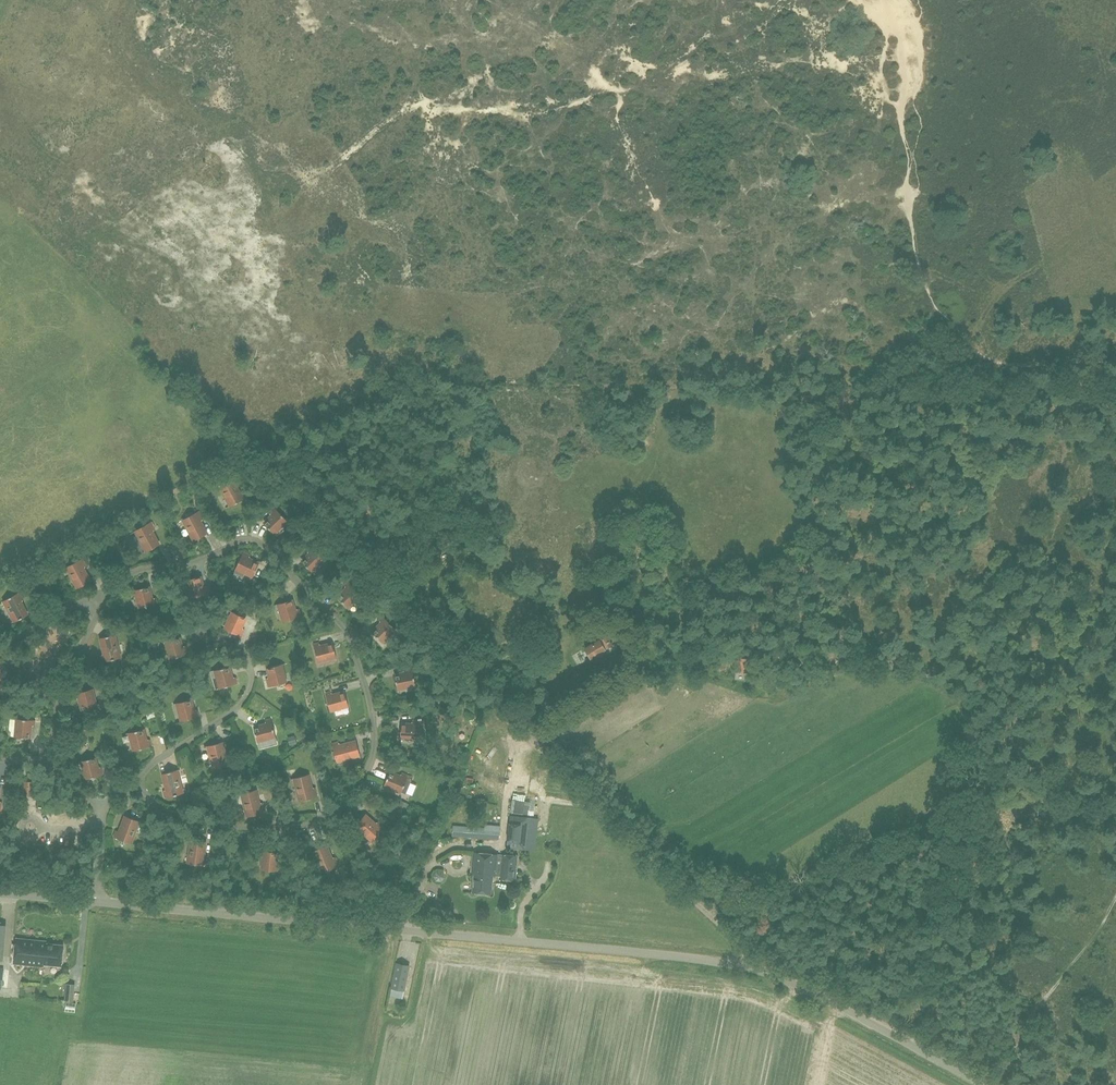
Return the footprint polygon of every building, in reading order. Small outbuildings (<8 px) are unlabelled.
[(231,505),(242,499),(234,485),(239,482),(236,477),(220,485),(221,486),(220,488),(223,493),(225,493),(231,505)] [(271,511),(274,514),(265,523),(274,532),(280,527),(282,527),(286,523),(286,521),(287,520),(274,507),(271,511)] [(195,540),(206,534),(198,519),(203,517),(200,511),(193,514),(191,514),(187,516),(186,518),(184,519),(195,540)] [(157,531),(154,527),(151,521),(144,525),(143,524),(139,527),(139,528),(136,529),(147,551),(158,545),(152,533),(157,531)] [(448,546),(450,533),(438,532),(437,545),(448,546)] [(308,549),(312,553),(303,562),(312,571),(318,565),(320,565),(324,561),(324,559),(324,558),(312,546),(308,549)] [(253,575),(258,564),(246,558),(249,554),(244,552),(241,558),(239,559),(237,564),(237,566),(237,568),(235,572),(243,576),(245,575),(246,572),(253,575)] [(78,587),(90,581),(82,566),(86,564),(83,558),(68,567),(78,587)] [(200,577),(187,580),(192,597),(194,597),(196,598),(201,596),(202,594),(209,592),(208,588),(203,589),(200,577)] [(344,585),(348,588),(339,597),(348,606),(360,594),(359,592),(359,590),(355,586),(353,586),(348,581),(344,585)] [(156,598),(151,599),(148,587),(136,590),(141,607),(143,607),(144,608),(150,606),(151,605),(157,603),(156,598)] [(25,601),(23,597),(20,592),(14,595),(11,595),(7,597),(6,599),(5,600),(16,621),(27,615),(21,603),(25,601)] [(291,600),(279,604),(284,621),(287,620),(288,621),(294,620),(294,618),(301,616),(300,611),(295,612),(291,600)] [(240,629),(245,618),(234,612),(226,629),(228,630),(229,632),(234,634),(235,633),(242,636),(244,631),(240,629)] [(373,632),(382,641),(395,628),(383,616),(379,620),(382,623),(373,632)] [(603,650),(613,644),(603,629),(596,634),(599,640),(585,648),(591,657),(598,653),(600,656),(605,653),(603,650)] [(117,658),(119,657),(114,635),(102,638),(105,654),(101,655),(102,661),(109,660),(111,661),(116,660),(117,658)] [(171,658),(188,654),(187,649),(182,650),(179,638),(167,641),(171,658)] [(319,642),(314,644),(318,661),(336,656),(333,644),(320,647),(319,642)] [(747,672),(747,659),(736,658),(735,672),(747,672)] [(34,665),(39,671),(45,666),(39,660),(34,665)] [(281,665),(268,668),(271,679),(267,680),(268,686),(285,682),(281,665)] [(216,670),(221,687),(238,683),(236,678),(232,679),(229,667),(216,670)] [(395,676),(398,688),(415,684),(412,667),(407,668),(408,673),(395,676)] [(746,674),(741,679),(748,684),(752,679),(746,674)] [(81,692),(74,694),(76,699),(80,697),(83,710),(96,707),(91,689),(89,690),(88,689),(82,690),(81,692)] [(326,693),(331,709),(348,705),(345,693),(332,696),(331,691),(326,693)] [(190,700),(178,703),(182,720),(199,716),(198,711),(193,712),(190,700)] [(20,719),(18,719),(17,737),(29,738),(30,725),(35,725),(36,720),(29,720),(27,718),(22,718),(20,719)] [(274,726),(272,725),(270,719),(266,720),(267,725),(254,728),(258,740),(275,736),(275,734),(275,731),(274,726)] [(415,725),(402,724),(401,737),(424,738),(424,736),(425,735),(426,729),(424,727),(425,721),(415,720),(415,725)] [(130,733),(135,750),(152,745),(151,741),(146,742),(143,729),(130,733)] [(221,742),(209,746),(215,768),(217,768),(219,769),(224,767),(225,765),(232,764),(230,757),(226,759),(221,742)] [(339,742),(332,743),(335,751),(332,752),(333,758),(336,757),(337,760),(359,754),(356,742),(340,746),(339,742)] [(95,758),(82,761),(87,778),(89,778),(90,779),(96,777),(97,776),(104,774),(102,769),(98,770),(95,758)] [(176,770),(164,774),(168,790),(163,791),(165,797),(182,793),(176,770)] [(402,778),(390,773),(385,784),(406,793),(413,777),(403,773),(402,778)] [(312,791),(307,775),(295,778),(301,800),(303,800),(305,801),(310,800),(311,798),(318,796),(316,790),(312,791)] [(34,795),(35,782),(23,780),(21,794),(34,795)] [(255,790),(243,793),(248,816),(251,815),(252,816),(258,815),(259,813),(265,811),(264,805),(259,806),(255,790)] [(528,815),(530,802),(512,799),(510,812),(528,815)] [(538,804),(536,823),(545,824),(547,805),(538,804)] [(365,815),(356,825),(373,840),(375,839),(377,839),(381,835),(380,833),(385,827),(380,823),(377,827),(365,815)] [(507,846),(518,847),(525,848),(528,817),(510,815),(509,822),(507,840),(507,846)] [(126,816),(121,832),(116,830),(114,836),(130,842),(138,821),(126,816)] [(499,839),(500,826),(485,825),(485,828),(474,827),(475,823),(468,823),(468,827),(453,826),(452,836),(499,839)] [(205,841),(192,840),(189,863),(207,865),(207,859),(203,858),(205,841)] [(314,851),(323,872),(325,871),(327,872),(332,870),(332,868),(339,865),(337,859),(332,861),(326,846),(314,851)] [(277,852),(265,851),(263,869),(281,871),(281,866),(276,865),(277,852)] [(498,855),(498,854),(473,852),(472,873),(474,874),(473,892),(492,893),(494,875),(500,876),(500,879),(516,880),(518,856),(502,855),(502,856),(498,855)] [(16,938),(13,963),(43,967),(43,965),(61,966),(63,945),(46,943),(46,941),(16,938)] [(404,991),(409,966),(397,963),(391,988),(404,991)] [(64,1001),(73,1002),(75,984),(66,983),(64,1001)]
